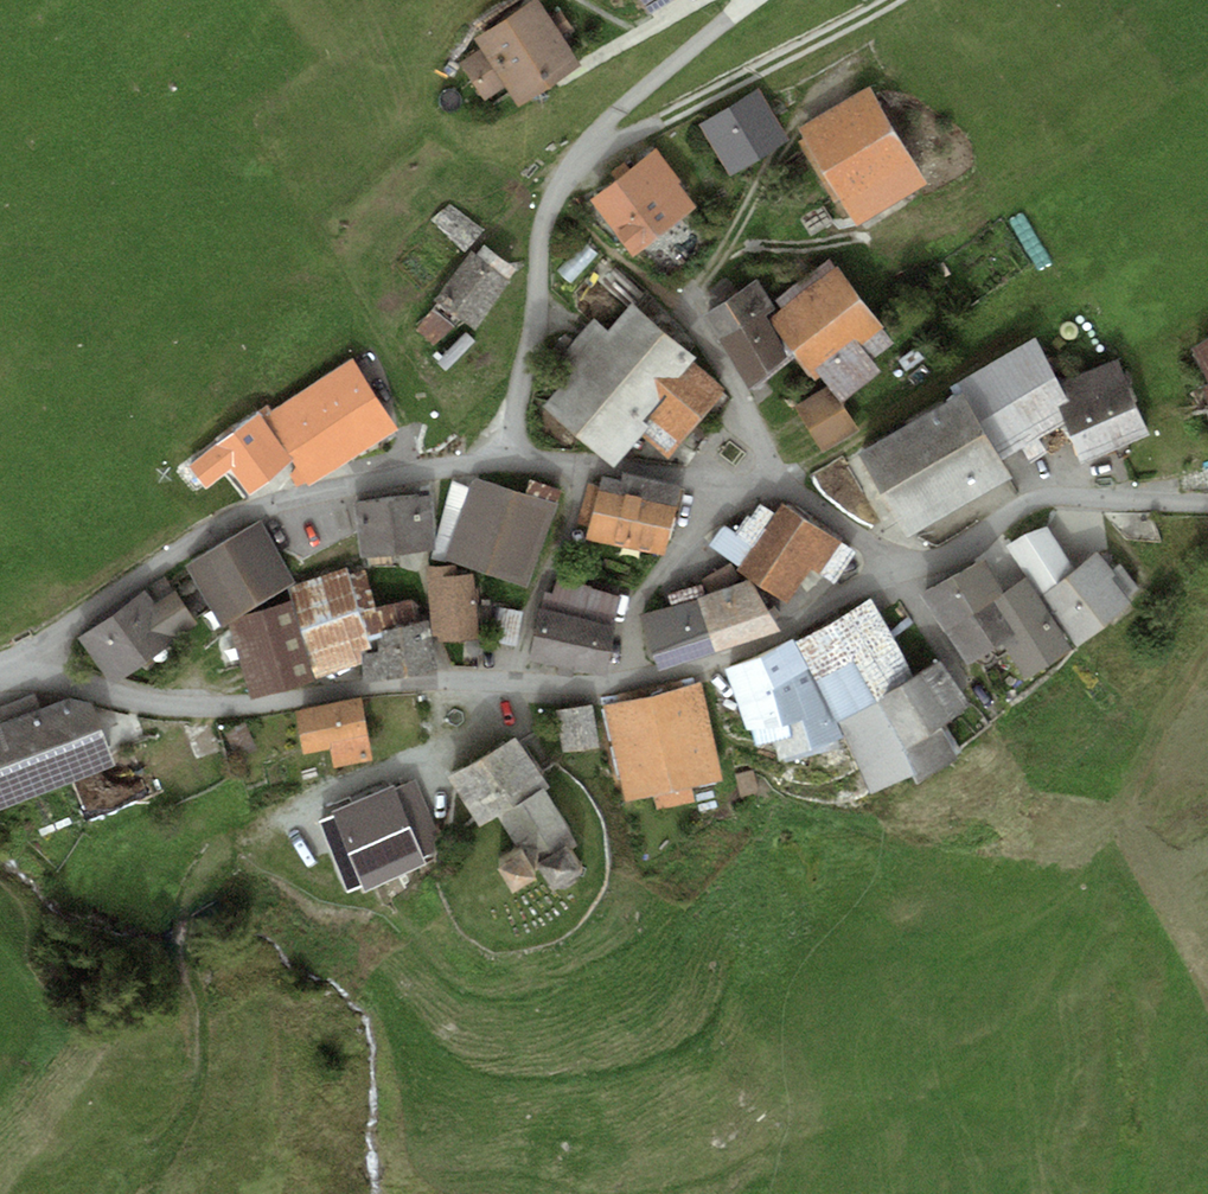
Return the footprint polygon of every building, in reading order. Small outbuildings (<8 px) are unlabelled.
[(538,0),(533,0),(475,37),(483,49),(461,62),(485,99),(506,85),(518,104),(580,65),(562,36),(572,30),(561,12),(550,19),(538,0)] [(650,13),(673,0),(643,0),(650,13)] [(449,59),(442,72),(452,77),(459,63),(449,59)] [(759,85),(700,121),(729,168),(788,132),(759,85)] [(867,95),(804,134),(857,222),(921,183),(867,95)] [(656,148),(591,199),(633,252),(693,204),(676,183),(681,179),(656,148)] [(448,203),(433,219),(464,253),(482,229),(448,203)] [(471,250),(435,300),(438,302),(418,327),(436,343),(460,319),(474,330),(516,269),(484,247),(477,256),(471,250)] [(830,257),(775,299),(782,308),(778,312),(769,320),(780,334),(796,355),(814,381),(822,376),(841,402),(882,373),(872,360),(895,343),(830,257)] [(758,278),(704,315),(719,338),(761,310),(772,303),(758,278)] [(568,371),(546,397),(619,462),(646,431),(667,449),(721,388),(689,360),(693,355),(632,302),(608,329),(593,315),(554,359),(568,371)] [(772,303),(761,310),(719,338),(747,388),(789,358),(775,338),(780,334),(769,320),(778,312),(772,303)] [(1034,338),(957,381),(961,388),(1001,457),(1021,446),(1030,462),(1048,451),(1039,435),(1064,420),(1057,406),(1067,401),(1057,383),(1034,338)] [(1194,348),(1207,382),(1207,339),(1194,348)] [(1057,406),(1064,420),(1084,463),(1149,434),(1119,358),(1057,383),(1067,401),(1057,406)] [(266,405),(259,411),(293,461),(308,484),(396,428),(353,359),(271,410),(266,405)] [(821,452),(855,430),(826,385),(793,407),(821,452)] [(961,388),(854,451),(902,532),(1009,470),(1001,457),(961,388)] [(259,411),(191,466),(209,488),(229,472),(248,494),(293,461),(259,411)] [(680,483),(624,472),(623,477),(615,515),(671,527),(680,483)] [(615,515),(623,477),(602,474),(599,485),(590,481),(579,522),(589,527),(585,539),(663,555),(671,527),(615,515)] [(473,475),(469,487),(458,520),(542,548),(559,503),(555,502),(559,489),(529,479),(525,492),(473,475)] [(469,487),(451,480),(438,533),(452,537),(458,520),(469,487)] [(432,494),(353,503),(362,557),(429,550),(428,541),(432,541),(432,494)] [(760,504),(737,538),(725,530),(715,544),(750,566),(746,571),(787,597),(810,562),(834,577),(850,551),(784,509),(779,516),(760,504)] [(542,548),(458,520),(452,537),(444,558),(527,588),(542,548)] [(220,620),(293,579),(259,522),(188,566),(220,620)] [(1041,589),(1074,565),(1047,525),(1010,543),(1041,589)] [(444,558),(452,537),(438,533),(433,557),(444,558)] [(1097,551),(1045,595),(1079,646),(1132,602),(1128,597),(1140,588),(1121,563),(1113,571),(1097,551)] [(985,557),(922,594),(967,661),(993,647),(1014,636),(993,603),(988,596),(1003,589),(985,557)] [(456,564),(428,567),(435,634),(438,634),(439,644),(481,640),(475,572),(457,574),(456,564)] [(346,567),(288,589),(317,676),(364,661),(369,647),(358,611),(376,607),(365,568),(348,574),(346,567)] [(741,586),(729,567),(704,581),(707,585),(673,597),(676,608),(646,617),(659,663),(773,626),(748,584),(741,586)] [(592,586),(557,574),(553,593),(543,590),(530,660),(606,675),(619,596),(591,589),(592,586)] [(197,622),(164,577),(79,638),(112,684),(197,622)] [(428,619),(419,621),(415,598),(376,607),(358,611),(369,647),(364,661),(368,680),(435,667),(428,619)] [(871,598),(800,641),(819,680),(894,637),(871,598)] [(291,602),(230,621),(252,697),(314,679),(291,602)] [(497,607),(491,639),(515,644),(522,612),(497,607)] [(894,637),(819,680),(839,721),(913,676),(894,637)] [(789,641),(727,670),(754,748),(774,745),(777,765),(840,743),(809,675),(789,641)] [(913,676),(839,721),(870,793),(913,774),(917,783),(958,760),(940,728),(970,705),(940,660),(913,676)] [(701,689),(605,710),(625,798),(653,791),(657,809),(695,800),(692,784),(720,778),(701,689)] [(117,764),(92,702),(69,697),(39,709),(34,696),(0,709),(0,811),(117,764)] [(360,698),(295,709),(302,751),(328,747),(331,767),(371,761),(360,698)] [(590,705),(555,711),(563,751),(598,745),(590,705)] [(244,722),(224,730),(236,759),(256,750),(244,722)] [(544,780),(516,736),(449,778),(473,817),(477,823),(544,780)] [(753,771),(736,775),(741,796),(758,791),(753,771)] [(395,783),(313,819),(317,827),(310,830),(328,873),(336,871),(348,900),(371,891),(376,899),(434,865),(430,857),(440,847),(421,777),(396,786),(395,783)] [(543,787),(497,816),(523,852),(537,877),(544,873),(550,884),(548,886),(552,889),(555,887),(566,887),(578,881),(579,876),(583,877),(586,868),(580,866),(572,849),(579,844),(543,787)] [(523,852),(498,866),(512,891),(537,877),(523,852)]
